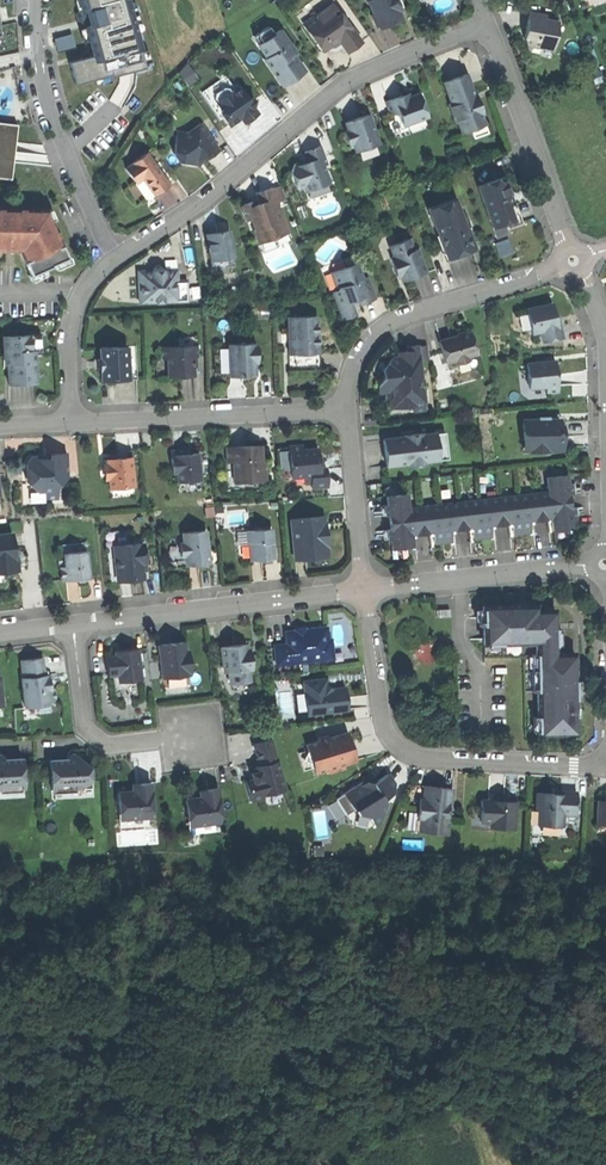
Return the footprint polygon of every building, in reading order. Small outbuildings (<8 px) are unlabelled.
[(109,12),(96,15),(106,49),(141,40),(130,0),(106,0),(109,12)] [(377,27),(380,26),(390,21),(392,24),(403,19),(399,10),(400,9),(396,1),(398,1),(398,0),(369,0),(368,0),(374,13),(372,14),(377,27)] [(332,4),(313,17),(322,19),(327,15),(333,24),(342,18),(332,4)] [(546,15),(529,12),(526,28),(529,29),(528,34),(525,35),(525,39),(526,39),(529,52),(538,53),(539,53),(540,49),(553,51),(558,21),(545,19),(546,15)] [(313,17),(304,24),(322,51),(331,45),(330,43),(337,38),(338,40),(347,52),(362,42),(351,27),(349,29),(342,18),(333,24),(327,15),(322,19),(313,17)] [(254,37),(259,44),(273,34),(268,27),(254,37)] [(264,60),(283,87),(294,78),(305,71),(290,51),(293,49),(280,30),(273,34),(259,44),(258,45),(266,58),(264,60)] [(58,51),(75,46),(72,32),(54,37),(58,51)] [(141,40),(106,49),(74,58),(79,78),(146,60),(141,40)] [(189,62),(179,69),(188,84),(199,77),(189,62)] [(467,74),(444,82),(452,103),(449,104),(456,123),(458,122),(462,132),(471,129),(485,124),(481,114),(483,114),(479,102),(476,94),(474,95),(467,74)] [(221,119),(223,117),(225,115),(217,104),(218,103),(215,98),(216,94),(224,88),(228,89),(231,94),(236,91),(225,76),(202,92),(221,119)] [(223,117),(229,125),(241,117),(244,123),(249,119),(252,117),(251,114),(252,110),(254,108),(253,107),(254,100),(247,99),(240,88),(236,91),(231,94),(228,89),(224,88),(216,94),(215,98),(218,103),(217,104),(225,115),(223,117)] [(397,98),(386,101),(391,115),(399,113),(403,125),(407,124),(424,118),(428,117),(420,94),(410,97),(406,96),(405,95),(397,98)] [(356,119),(346,123),(349,131),(344,132),(349,144),(353,143),(356,152),(359,151),(375,145),(378,144),(368,115),(356,119)] [(428,127),(424,118),(407,124),(411,133),(428,127)] [(0,123),(0,177),(13,179),(19,125),(0,123)] [(201,123),(187,133),(178,131),(174,147),(180,155),(179,162),(194,165),(195,157),(199,156),(200,158),(204,156),(206,160),(220,150),(201,123)] [(488,132),(485,124),(471,129),(474,137),(488,132)] [(379,155),(375,145),(359,151),(363,160),(379,155)] [(321,146),(305,152),(308,160),(308,162),(300,165),(299,162),(294,164),(291,171),(298,189),(304,187),(306,192),(330,184),(323,166),(328,164),(321,146)] [(133,164),(126,169),(136,183),(143,178),(155,195),(162,190),(168,185),(146,153),(132,162),(133,164)] [(202,162),(206,160),(204,156),(200,158),(199,156),(195,157),(194,165),(198,165),(202,162)] [(478,187),(492,226),(505,222),(506,227),(520,223),(513,202),(511,202),(510,199),(509,195),(510,194),(504,177),(478,187)] [(147,200),(155,195),(143,178),(136,183),(147,200)] [(333,192),(330,184),(306,192),(309,200),(333,192)] [(242,208),(247,220),(251,218),(255,229),(254,230),(259,243),(275,238),(275,236),(273,232),(286,227),(278,202),(286,199),(282,186),(273,189),(273,188),(256,193),(258,200),(260,203),(253,205),(252,202),(244,205),(242,208)] [(437,230),(443,248),(453,244),(457,255),(464,253),(474,249),(466,228),(465,229),(454,199),(428,209),(436,230),(437,230)] [(0,209),(0,250),(5,250),(5,249),(5,242),(13,242),(13,249),(20,249),(22,254),(21,254),(30,275),(51,266),(51,265),(68,258),(51,221),(49,221),(45,209),(15,210),(6,210),(6,209),(0,209)] [(509,233),(506,227),(505,222),(492,226),(496,238),(509,233)] [(288,231),(286,227),(273,232),(275,236),(288,231)] [(214,233),(206,234),(211,261),(233,257),(229,231),(220,233),(220,231),(214,233)] [(290,238),(288,231),(275,236),(275,238),(259,243),(262,253),(279,247),(278,243),(290,238)] [(496,241),(500,255),(513,251),(509,237),(496,241)] [(401,275),(403,280),(414,276),(425,273),(416,249),(412,250),(408,239),(390,246),(394,257),(390,259),(395,272),(399,270),(401,275)] [(447,259),(457,255),(453,244),(443,248),(447,259)] [(235,265),(233,257),(211,261),(213,270),(235,265)] [(330,293),(333,292),(336,291),(338,288),(333,272),(356,263),(354,257),(321,268),(330,293)] [(333,292),(343,319),(355,315),(351,302),(351,300),(354,300),(357,298),(359,304),(375,299),(367,277),(362,279),(356,263),(333,272),(338,288),(336,291),(333,292)] [(152,275),(138,275),(140,303),(188,301),(187,281),(178,281),(177,273),(165,274),(165,270),(162,268),(157,268),(154,268),(152,271),(152,275)] [(544,343),(562,339),(559,323),(557,323),(555,316),(552,304),(527,310),(532,333),(541,331),(544,343)] [(317,316),(288,317),(288,332),(289,343),(289,355),(319,354),(317,316)] [(454,337),(439,342),(446,363),(455,360),(457,365),(468,361),(467,357),(475,354),(477,354),(470,332),(454,337)] [(30,335),(3,336),(5,360),(8,360),(8,364),(9,384),(21,384),(36,383),(34,352),(34,351),(31,351),(30,335)] [(41,335),(30,335),(31,351),(34,351),(34,352),(41,351),(41,335)] [(178,337),(179,346),(197,345),(197,337),(178,337)] [(253,343),(229,344),(230,377),(243,376),(243,373),(255,373),(254,362),(254,355),(257,355),(257,345),(253,345),(253,343)] [(179,346),(162,347),(163,359),(167,358),(168,377),(181,376),(194,376),(193,357),(198,357),(197,345),(179,346)] [(414,412),(425,410),(423,388),(417,383),(422,377),(420,360),(429,359),(427,345),(407,346),(407,351),(397,352),(398,356),(392,357),(382,369),(383,374),(384,378),(377,385),(378,392),(385,392),(388,391),(389,390),(392,392),(393,396),(389,401),(390,409),(398,408),(402,402),(408,407),(414,406),(414,412)] [(135,346),(126,346),(126,353),(128,379),(137,379),(135,346)] [(118,347),(100,348),(100,359),(97,359),(97,364),(98,369),(101,369),(101,380),(128,379),(126,353),(119,353),(118,347)] [(319,369),(319,354),(289,355),(290,370),(305,370),(319,369)] [(478,366),(475,354),(467,357),(468,361),(457,365),(459,372),(478,366)] [(555,361),(527,364),(530,388),(546,387),(547,393),(559,392),(557,375),(555,361)] [(538,422),(524,422),(524,440),(530,440),(531,442),(532,448),(547,448),(547,449),(548,449),(563,449),(562,436),(560,434),(560,430),(560,421),(550,421),(549,421),(547,423),(542,424),(540,422),(538,422)] [(445,432),(436,434),(439,460),(448,459),(445,432)] [(386,454),(387,466),(409,464),(409,467),(426,465),(425,462),(439,460),(436,434),(422,435),(422,433),(413,434),(413,438),(406,439),(406,437),(384,440),(386,454)] [(244,446),(226,447),(226,462),(233,462),(233,482),(266,480),(265,468),(262,468),(261,462),(261,445),(244,446)] [(302,445),(288,446),(291,477),(304,475),(305,483),(311,482),(312,487),(328,486),(326,468),(319,469),(316,469),(315,461),(318,459),(317,448),(302,450),(302,445)] [(171,458),(173,473),(177,473),(178,482),(201,480),(198,453),(192,453),(191,456),(187,456),(187,454),(186,449),(179,450),(175,450),(175,458),(171,458)] [(67,453),(49,453),(49,459),(45,459),(46,459),(40,460),(37,463),(34,459),(31,457),(25,463),(26,474),(31,478),(31,486),(38,492),(45,492),(46,500),(58,499),(58,487),(68,476),(67,453)] [(119,459),(108,460),(108,464),(105,464),(106,479),(110,479),(110,488),(134,486),(132,458),(119,459)] [(391,539),(392,549),(413,546),(411,534),(416,534),(426,533),(433,532),(435,543),(452,541),(451,530),(456,529),(465,528),(472,527),(473,538),(491,536),(490,525),(495,524),(505,523),(512,522),(513,534),(531,532),(529,520),(535,520),(544,519),(551,518),(553,531),(566,529),(575,519),(574,512),(574,508),(570,509),(568,494),(572,493),(571,489),(571,484),(568,484),(566,475),(546,477),(548,492),(408,508),(406,494),(386,496),(387,506),(385,506),(385,510),(386,515),(389,515),(391,530),(387,530),(388,534),(388,540),(391,539)] [(201,489),(201,480),(178,482),(179,491),(201,489)] [(135,494),(134,486),(110,488),(111,497),(135,494)] [(324,516),(291,519),(294,545),(305,544),(306,555),(328,553),(326,531),(323,529),(322,524),(325,522),(324,516)] [(271,529),(247,531),(248,544),(250,544),(251,558),(251,560),(263,559),(274,558),(271,529)] [(205,531),(183,533),(185,543),(180,544),(181,556),(185,555),(187,565),(197,564),(209,563),(205,531)] [(242,559),(251,558),(250,544),(248,544),(247,531),(238,532),(239,545),(241,545),(242,559)] [(0,535),(0,568),(3,568),(3,573),(4,573),(18,571),(17,558),(15,558),(13,534),(0,535)] [(111,582),(117,582),(114,546),(130,545),(130,539),(107,541),(111,582)] [(64,545),(65,553),(87,551),(86,542),(64,545)] [(114,546),(117,582),(130,580),(143,579),(141,564),(145,563),(143,544),(140,545),(139,544),(130,545),(114,546)] [(295,556),(306,555),(305,544),(294,545),(295,556)] [(87,551),(65,553),(66,567),(61,567),(62,581),(76,579),(90,578),(87,551)] [(538,735),(576,734),(576,715),(573,715),(573,697),(572,681),(575,681),(574,653),(556,653),(555,629),(555,623),(555,610),(536,611),(536,608),(521,608),(510,608),(510,606),(483,607),(484,645),(536,643),(538,735)] [(274,648),(276,665),(331,659),(329,642),(326,643),(324,627),(313,629),(304,630),(302,628),(297,629),(296,631),(293,631),(287,639),(288,646),(274,648)] [(161,658),(163,678),(188,675),(188,672),(191,672),(189,651),(185,651),(184,642),(172,643),(161,645),(163,658),(161,658)] [(526,735),(538,735),(536,643),(484,645),(484,656),(525,655),(526,735)] [(233,646),(221,648),(224,669),(229,672),(230,684),(249,682),(248,670),(252,669),(250,655),(246,656),(246,651),(245,645),(233,646)] [(137,681),(141,680),(138,649),(125,650),(115,652),(115,655),(106,657),(108,676),(118,675),(119,683),(137,681)] [(42,658),(21,660),(23,678),(21,678),(25,707),(37,706),(37,703),(40,702),(49,701),(56,701),(54,688),(51,688),(48,688),(46,677),(46,675),(44,675),(42,658)] [(304,691),(307,715),(347,710),(346,699),(345,688),(331,689),(326,685),(325,679),(311,681),(312,690),(304,691)] [(120,691),(138,689),(137,681),(119,683),(120,691)] [(303,682),(304,691),(312,690),(311,681),(303,682)] [(50,712),(50,704),(37,706),(25,707),(22,707),(24,719),(40,718),(39,713),(50,712)] [(319,741),(306,745),(308,751),(314,758),(313,768),(315,774),(328,770),(329,773),(344,768),(343,765),(356,761),(351,746),(348,733),(328,738),(327,736),(318,739),(319,741)] [(246,782),(251,802),(262,798),(263,798),(263,796),(282,790),(284,790),(271,740),(254,745),(260,766),(254,768),(252,768),(252,770),(253,773),(255,780),(252,781),(246,782)] [(304,771),(313,768),(314,758),(308,751),(299,754),(304,771)] [(22,759),(0,760),(0,790),(24,788),(22,759)] [(50,761),(52,790),(82,789),(90,780),(90,767),(80,759),(66,760),(50,761)] [(336,798),(346,815),(355,809),(358,814),(369,816),(375,826),(381,822),(385,802),(383,799),(393,793),(394,786),(391,780),(387,774),(373,783),(367,782),(366,780),(336,798)] [(118,792),(119,806),(124,806),(125,819),(151,817),(150,804),(152,804),(151,783),(140,784),(140,791),(133,791),(118,792)] [(438,788),(424,786),(423,800),(419,799),(418,818),(421,818),(419,832),(448,834),(449,821),(447,821),(447,815),(451,812),(448,809),(449,803),(451,803),(453,789),(438,788)] [(194,825),(220,822),(218,809),(221,809),(218,788),(207,790),(208,797),(200,798),(186,799),(187,813),(192,813),(194,825)] [(285,802),(282,790),(263,796),(263,798),(262,798),(265,807),(285,802)] [(552,794),(536,793),(536,809),(539,809),(539,825),(563,827),(563,815),(567,815),(567,811),(576,811),(577,792),(560,792),(560,795),(552,794)] [(481,813),(480,822),(490,823),(490,829),(514,830),(515,802),(504,802),(504,797),(497,796),(488,796),(488,801),(481,801),(481,813)] [(597,825),(605,826),(605,802),(598,801),(597,825)] [(368,830),(375,826),(369,816),(358,814),(355,809),(346,815),(353,827),(368,830)] [(490,832),(490,829),(490,823),(480,822),(481,813),(471,813),(471,831),(490,832)] [(151,826),(151,817),(125,819),(120,819),(120,828),(151,826)] [(221,831),(220,822),(194,825),(189,826),(190,835),(221,831)] [(597,825),(596,834),(605,835),(605,826),(597,825)] [(313,846),(313,855),(322,855),(322,846),(313,846)]
